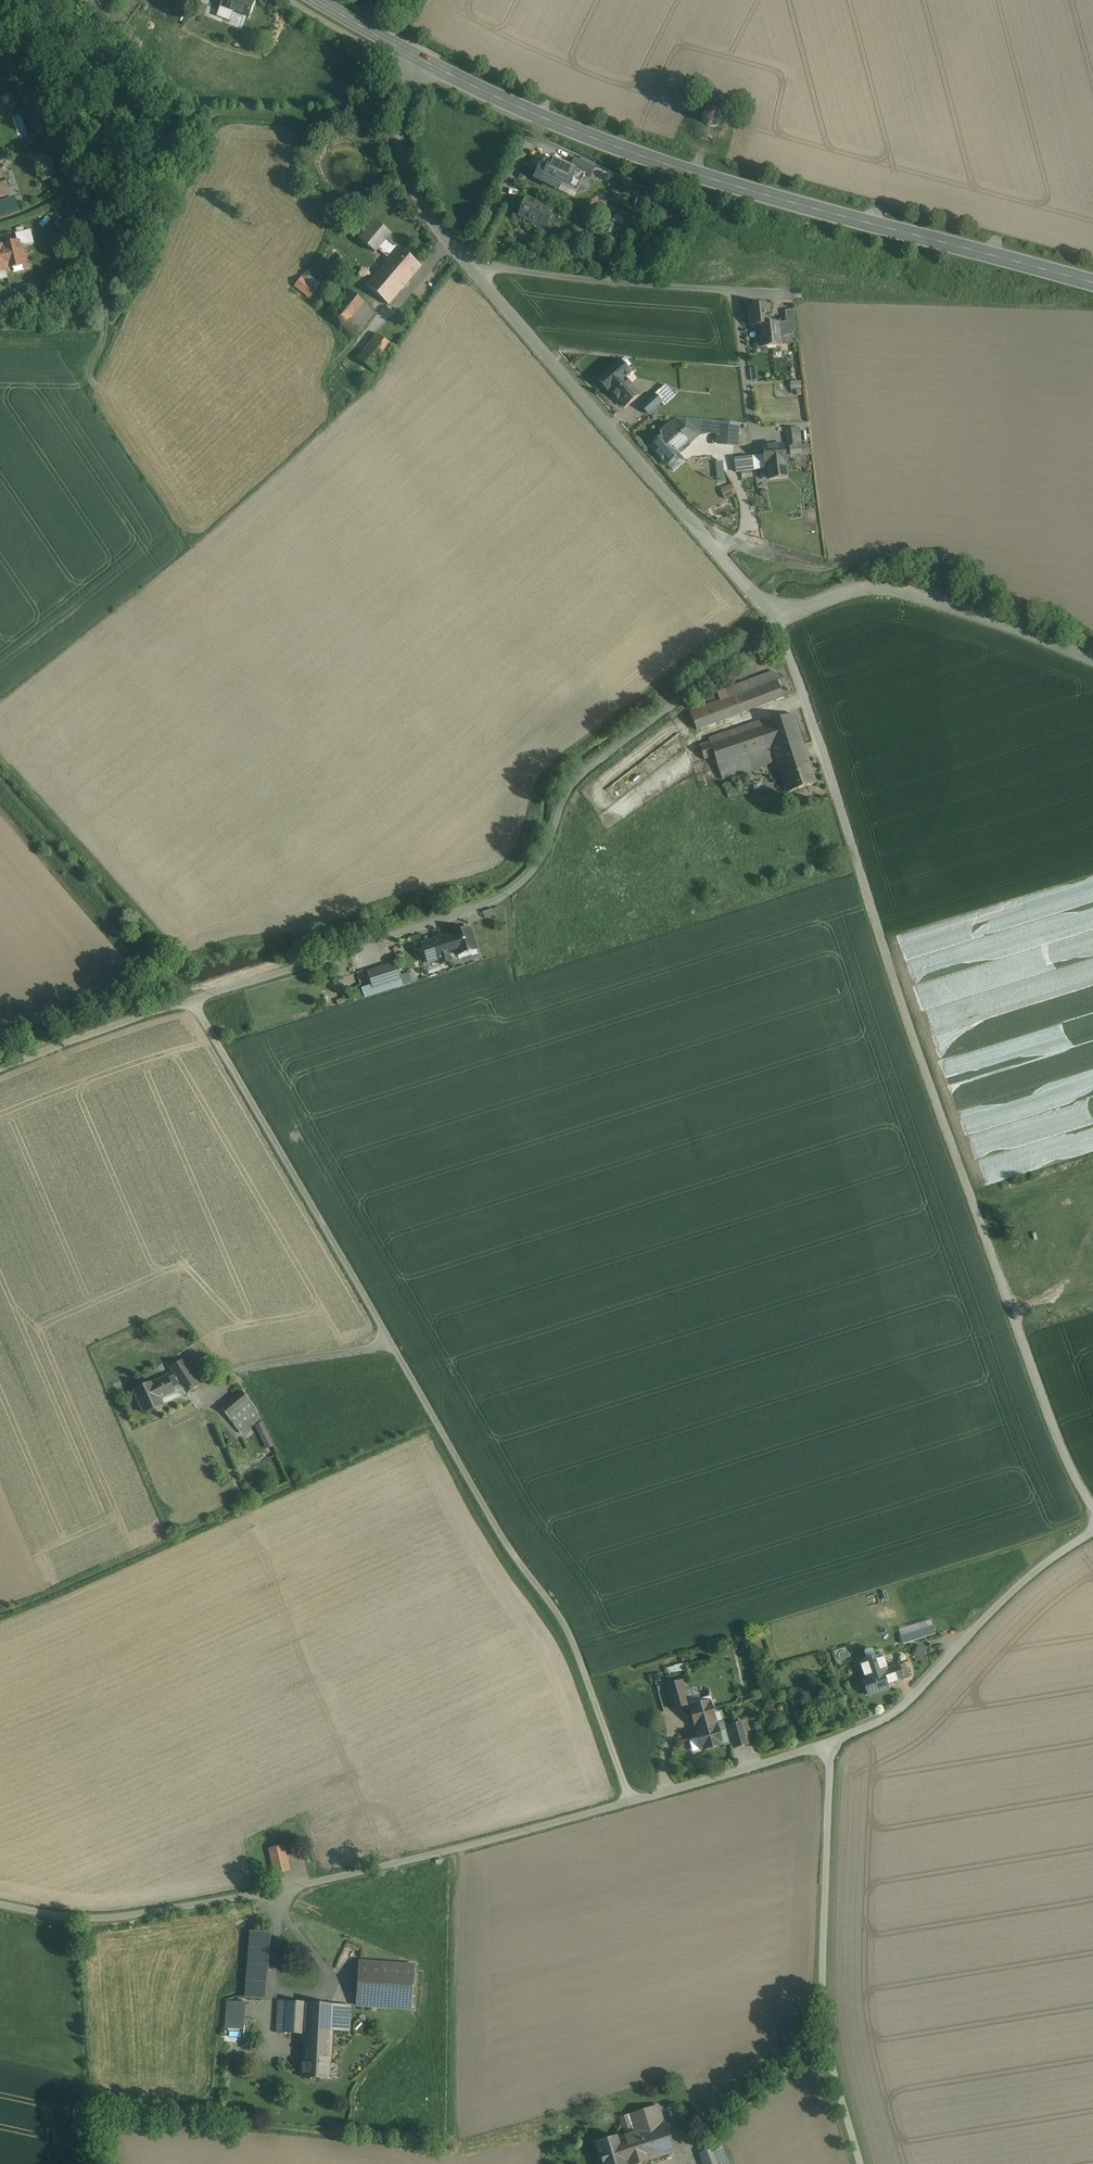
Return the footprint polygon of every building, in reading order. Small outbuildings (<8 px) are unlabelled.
[(99,0),(80,0),(97,19),(108,10),(99,0)] [(249,0),(223,0),(220,8),(233,13),(249,19),(255,2),(249,0)] [(233,13),(220,8),(217,15),(230,20),(233,13)] [(211,18),(205,16),(201,27),(212,30),(214,23),(210,21),(211,18)] [(702,118),(703,122),(706,126),(710,128),(714,128),(719,126),(722,123),(723,119),(723,115),(721,112),(719,109),(715,107),(712,107),(707,108),(704,111),(702,114),(702,118)] [(569,168),(552,160),(546,170),(541,182),(558,190),(561,184),(569,169),(569,168)] [(595,168),(580,161),(576,169),(591,176),(595,168)] [(540,167),(534,179),(541,182),(546,170),(540,167)] [(569,169),(561,184),(568,187),(576,172),(569,169)] [(576,172),(568,187),(577,191),(578,189),(583,178),(584,176),(576,172)] [(583,178),(578,189),(582,191),(586,190),(588,184),(587,180),(583,178)] [(540,191),(527,186),(523,196),(527,197),(527,198),(536,202),(540,191)] [(536,202),(527,198),(527,197),(519,216),(536,224),(538,221),(547,225),(555,206),(546,203),(545,206),(536,202)] [(390,235),(376,223),(361,241),(375,253),(378,249),(385,241),(390,235)] [(31,230),(15,234),(18,242),(19,242),(20,247),(34,244),(31,230)] [(396,251),(385,241),(378,249),(389,259),(396,251)] [(0,247),(0,273),(6,272),(6,270),(24,265),(23,258),(25,258),(23,249),(21,250),(20,247),(19,242),(18,242),(0,247)] [(399,249),(398,248),(398,249),(389,259),(367,285),(366,286),(367,287),(388,304),(388,305),(389,304),(420,268),(421,267),(420,266),(399,249)] [(316,287),(302,274),(293,285),(307,298),(316,287)] [(374,313),(347,290),(328,313),(355,336),(374,313)] [(758,325),(769,324),(769,316),(769,315),(768,306),(763,306),(760,304),(756,304),(754,307),(751,307),(752,316),(749,317),(749,324),(752,327),(758,326),(758,325)] [(794,310),(785,311),(786,322),(795,322),(794,310)] [(786,322),(779,323),(779,324),(781,345),(797,343),(796,335),(787,336),(786,322)] [(795,322),(786,322),(787,336),(796,335),(795,322)] [(769,324),(758,325),(758,326),(761,348),(781,346),(781,345),(779,324),(779,323),(769,324)] [(394,347),(377,334),(358,359),(374,372),(394,347)] [(620,362),(599,381),(608,392),(610,390),(609,389),(623,377),(624,378),(629,374),(630,376),(631,375),(620,362)] [(624,378),(623,377),(609,389),(610,390),(625,407),(638,395),(625,380),(624,378)] [(675,396),(665,386),(655,395),(661,403),(664,406),(675,396)] [(655,395),(642,407),(648,414),(661,403),(655,395)] [(710,421),(686,419),(686,421),(698,435),(709,433),(710,421)] [(698,435),(686,421),(677,421),(672,425),(689,444),(698,435)] [(742,424),(710,421),(709,433),(719,434),(718,443),(719,444),(736,446),(737,429),(741,430),(742,424)] [(689,444),(672,425),(656,440),(658,442),(652,448),(666,464),(689,444)] [(795,429),(786,430),(788,446),(797,445),(795,429)] [(783,445),(763,447),(764,455),(765,465),(767,465),(785,463),(786,463),(783,445)] [(764,455),(753,456),(754,470),(766,469),(765,466),(765,465),(764,455)] [(754,470),(753,456),(734,459),(736,473),(754,470)] [(785,463),(767,465),(769,479),(787,477),(785,463)] [(733,484),(722,487),(725,497),(736,494),(733,484)] [(749,535),(748,541),(764,545),(765,538),(749,535)] [(691,713),(697,730),(785,697),(775,671),(719,692),(722,701),(691,713)] [(777,761),(780,769),(809,760),(793,713),(765,722),(764,719),(711,737),(712,740),(701,744),(706,759),(714,756),(722,779),(777,761)] [(817,784),(809,760),(780,769),(788,793),(817,784)] [(452,935),(456,950),(458,956),(477,950),(470,929),(452,935)] [(456,950),(452,935),(422,945),(428,963),(439,960),(440,965),(451,961),(448,952),(456,950)] [(393,964),(368,972),(373,989),(399,981),(393,964)] [(206,1381),(189,1356),(170,1369),(187,1394),(206,1381)] [(177,1385),(171,1372),(166,1375),(167,1377),(172,1388),(177,1385)] [(167,1377),(153,1383),(134,1391),(144,1413),(163,1405),(160,1399),(174,1393),(172,1388),(167,1377)] [(242,1391),(222,1408),(234,1425),(255,1407),(242,1391)] [(255,1407),(234,1425),(241,1433),(260,1418),(255,1407)] [(256,1424),(267,1448),(275,1445),(264,1420),(256,1424)] [(901,1636),(920,1630),(918,1623),(899,1629),(901,1636)] [(920,1630),(901,1636),(904,1644),(935,1634),(933,1626),(920,1630)] [(927,1649),(920,1646),(916,1655),(924,1658),(927,1649)] [(886,1683),(897,1679),(894,1668),(881,1672),(876,1657),(865,1661),(870,1678),(864,1680),(869,1695),(888,1689),(886,1683)] [(858,1663),(864,1680),(870,1678),(865,1661),(858,1663)] [(897,1679),(903,1677),(900,1668),(899,1666),(894,1668),(897,1679)] [(906,1667),(900,1668),(903,1677),(904,1680),(910,1678),(906,1667)] [(690,1705),(689,1703),(683,1681),(666,1686),(673,1709),(690,1705)] [(689,1703),(690,1705),(703,1750),(722,1744),(713,1712),(715,1711),(711,1696),(689,1703)] [(743,1723),(728,1727),(734,1748),(749,1744),(743,1723)] [(284,1846),(269,1849),(275,1874),(290,1871),(284,1846)] [(248,1965),(265,1967),(268,1933),(251,1932),(248,1965)] [(414,1965),(360,1961),(357,2006),(411,2010),(414,1965)] [(265,1967),(248,1965),(246,1998),(262,1999),(265,1967)] [(246,2003),(228,2001),(225,2028),(244,2030),(246,2003)] [(276,2032),(305,2034),(306,2003),(278,2001),(276,2032)] [(330,2064),(332,2031),(333,2004),(306,2003),(305,2034),(302,2078),(329,2079),(329,2077),(330,2064)] [(351,2005),(333,2004),(332,2031),(349,2032),(351,2005)] [(340,2064),(330,2064),(329,2077),(339,2078),(340,2064)] [(654,2089),(615,2102),(621,2120),(629,2117),(649,2111),(660,2107),(654,2089)] [(649,2111),(629,2117),(634,2133),(643,2161),(650,2159),(673,2152),(660,2107),(649,2111)] [(617,2138),(617,2136),(597,2143),(604,2163),(635,2163),(643,2161),(634,2133),(620,2137),(617,2138)] [(703,2163),(710,2163),(719,2161),(714,2147),(699,2153),(703,2163)]
